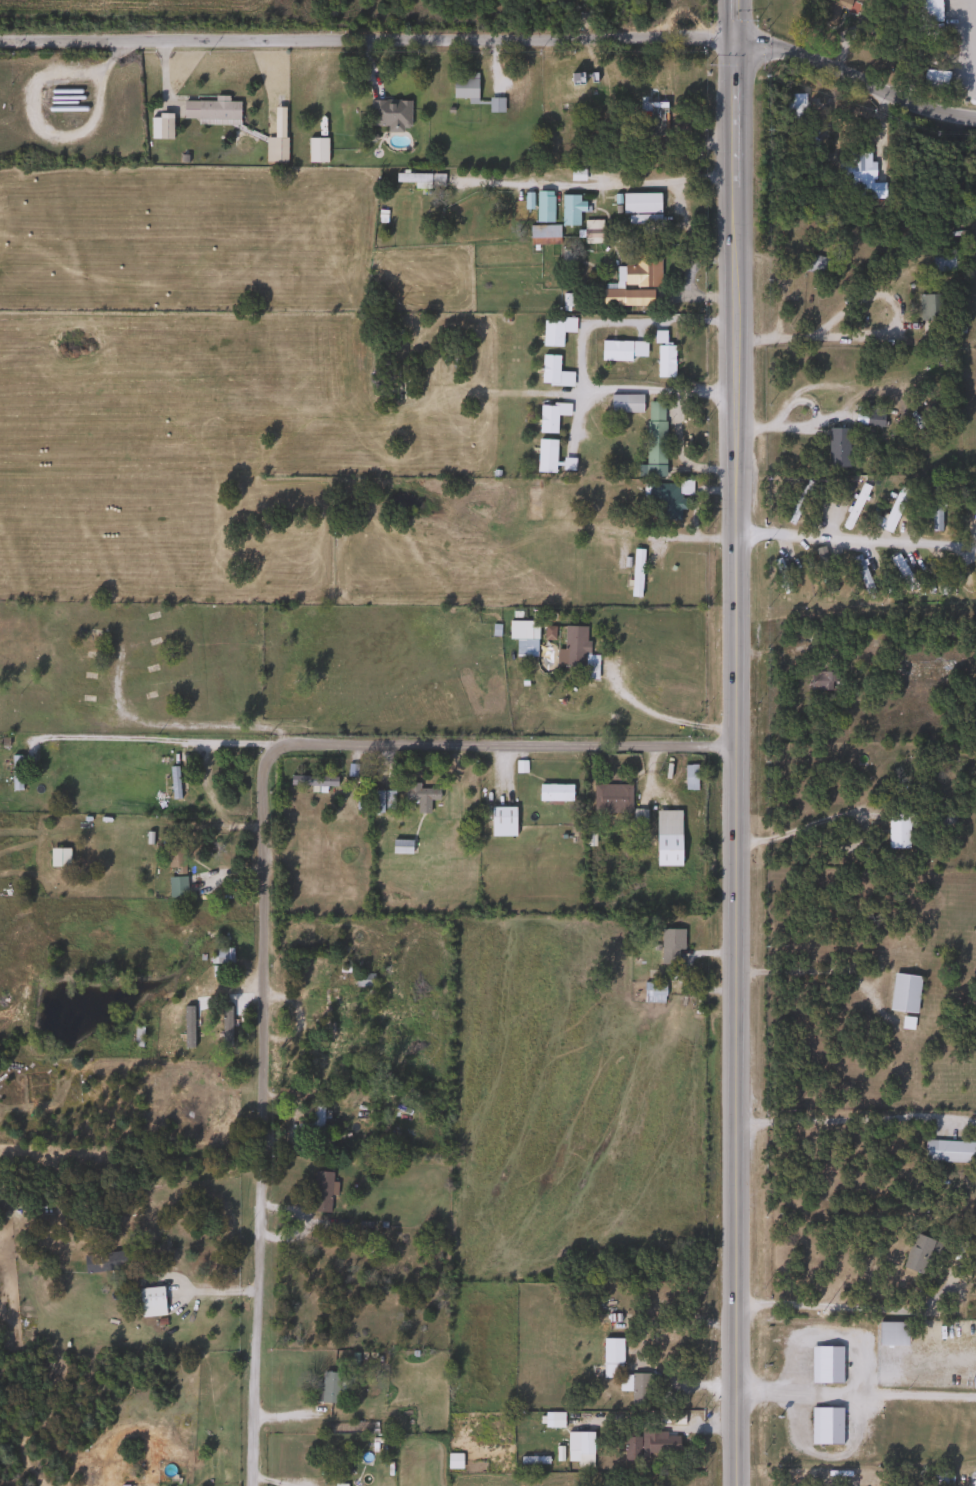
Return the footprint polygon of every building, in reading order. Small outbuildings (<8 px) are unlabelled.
[(815,21),(823,0),(845,0),(850,2),(846,14),(838,11),(831,27),(815,21)] [(578,72),(578,67),(589,66),(590,102),(581,102),(580,86),(568,87),(568,72),(578,72)] [(450,98),(450,76),(475,76),(475,98),(450,98)] [(646,90),(665,90),(665,126),(646,126),(646,90)] [(802,94),(802,118),(784,118),(784,94),(802,94)] [(180,101),(213,101),(213,97),(225,97),(225,102),(237,102),(237,125),(195,125),(195,119),(180,119),(180,101)] [(367,126),(367,100),(408,100),(408,132),(384,132),(384,126),(367,126)] [(148,116),(169,116),(169,139),(148,139),(148,116)] [(284,162),(263,162),(263,138),(284,138),(284,162)] [(325,138),(325,162),(306,162),(306,138),(325,138)] [(883,199),(856,199),(856,180),(836,180),(836,161),(846,161),(846,153),(864,153),(864,162),(873,162),(873,183),(883,183),(883,199)] [(429,188),(411,188),(411,182),(393,182),(393,174),(439,174),(439,182),(429,182),(429,188)] [(551,192),(551,222),(534,222),(534,192),(551,192)] [(658,193),(658,234),(640,234),(640,224),(626,224),(626,215),(620,215),(620,194),(658,193)] [(581,196),(581,212),(576,212),(576,226),(560,226),(560,196),(581,196)] [(582,243),(582,220),(600,220),(600,243),(582,243)] [(556,245),(528,245),(528,226),(556,226),(556,245)] [(830,260),(824,278),(802,271),(808,253),(830,260)] [(657,286),(621,286),(622,266),(633,266),(633,254),(658,254),(657,286)] [(929,254),(954,254),(954,272),(929,272),(929,254)] [(600,306),(600,290),(650,290),(650,306),(600,306)] [(940,320),(916,320),(916,295),(940,295),(940,320)] [(572,320),(572,332),(560,332),(560,347),(540,347),(540,320),(572,320)] [(630,358),(630,361),(599,361),(599,342),(644,342),(644,358),(630,358)] [(655,378),(655,346),(672,346),(672,378),(655,378)] [(539,386),(539,355),(557,355),(557,372),(570,372),(570,386),(539,386)] [(640,413),(608,413),(608,395),(640,395),(640,413)] [(663,477),(644,477),(644,402),(663,402),(663,477)] [(567,404),(567,415),(554,415),(554,433),(537,433),(537,404),(567,404)] [(854,428),(852,414),(880,412),(881,426),(854,428)] [(846,467),(826,467),(826,428),(846,429),(846,467)] [(553,440),(553,473),(535,473),(535,440),(553,440)] [(561,469),(562,459),(572,460),(571,470),(561,469)] [(642,482),(689,484),(688,495),(680,495),(680,521),(641,519),(642,482)] [(867,486),(848,530),(840,527),(859,483),(867,486)] [(929,531),(929,484),(940,484),(940,531),(929,531)] [(885,520),(897,491),(905,494),(893,523),(885,520)] [(829,593),(821,594),(817,549),(825,548),(829,593)] [(639,551),(639,597),(630,597),(630,551),(639,551)] [(890,558),(899,554),(913,588),(904,592),(890,558)] [(850,559),(858,555),(872,593),(864,596),(850,559)] [(965,586),(933,562),(937,556),(970,580),(965,586)] [(770,561),(779,558),(790,591),(781,594),(770,561)] [(506,639),(506,621),(535,621),(535,639),(506,639)] [(595,678),(582,678),(582,667),(554,666),(554,648),(562,649),(562,626),(585,626),(584,655),(595,655),(595,678)] [(808,689),(808,671),(834,671),(834,689),(808,689)] [(682,788),(682,764),(693,764),(693,788),(682,788)] [(164,792),(169,792),(169,767),(177,767),(177,804),(164,804),(164,792)] [(334,775),(334,786),(320,786),(287,786),(287,775),(334,775)] [(417,788),(436,788),(436,800),(402,800),(402,782),(417,782),(417,788)] [(570,782),(570,800),(537,800),(537,782),(570,782)] [(628,784),(628,812),(591,812),(591,784),(628,784)] [(371,812),(371,790),(392,790),(392,812),(371,812)] [(489,836),(514,836),(514,806),(489,806),(489,836)] [(655,865),(655,810),(679,810),(679,865),(655,865)] [(885,848),(885,812),(906,812),(906,848),(885,848)] [(410,852),(390,852),(390,840),(410,840),(410,852)] [(48,847),(67,847),(67,866),(48,866),(48,847)] [(183,876),(183,896),(166,896),(166,876),(183,876)] [(682,950),(678,950),(678,962),(658,962),(658,928),(682,928),(682,950)] [(353,991),(353,972),(371,973),(371,991),(353,991)] [(918,976),(913,1012),(887,1009),(891,972),(918,976)] [(935,1021),(919,1020),(921,975),(933,976),(933,990),(937,990),(935,1021)] [(649,1001),(649,982),(662,982),(662,1001),(649,1001)] [(223,986),(223,1002),(206,1002),(206,986),(223,986)] [(328,999),(328,1029),(319,1029),(319,987),(335,987),(335,999),(328,999)] [(231,1014),(231,1040),(218,1040),(218,1014),(231,1014)] [(320,1147),(310,1147),(310,1099),(320,1099),(320,1147)] [(922,1161),(922,1140),(971,1141),(971,1162),(922,1161)] [(329,1211),(311,1211),(311,1171),(329,1171),(329,1211)] [(900,1267),(913,1233),(946,1245),(941,1260),(927,1255),(920,1274),(900,1267)] [(81,1253),(123,1252),(123,1270),(81,1271),(81,1253)] [(163,1315),(139,1317),(136,1288),(160,1285),(163,1315)] [(601,1337),(620,1337),(620,1364),(601,1364),(601,1337)] [(840,1345),(840,1383),(809,1383),(809,1345),(840,1345)] [(317,1402),(317,1372),(338,1372),(338,1402),(317,1402)] [(629,1406),(629,1373),(649,1373),(649,1406),(629,1406)] [(809,1444),(809,1407),(840,1407),(840,1444),(809,1444)] [(564,1461),(564,1432),(591,1432),(591,1461),(564,1461)] [(622,1436),(640,1436),(640,1432),(678,1433),(677,1458),(622,1457),(622,1436)] [(445,1468),(445,1454),(459,1454),(459,1468),(445,1468)] [(932,1484),(932,1472),(951,1472),(951,1484),(932,1484)]
